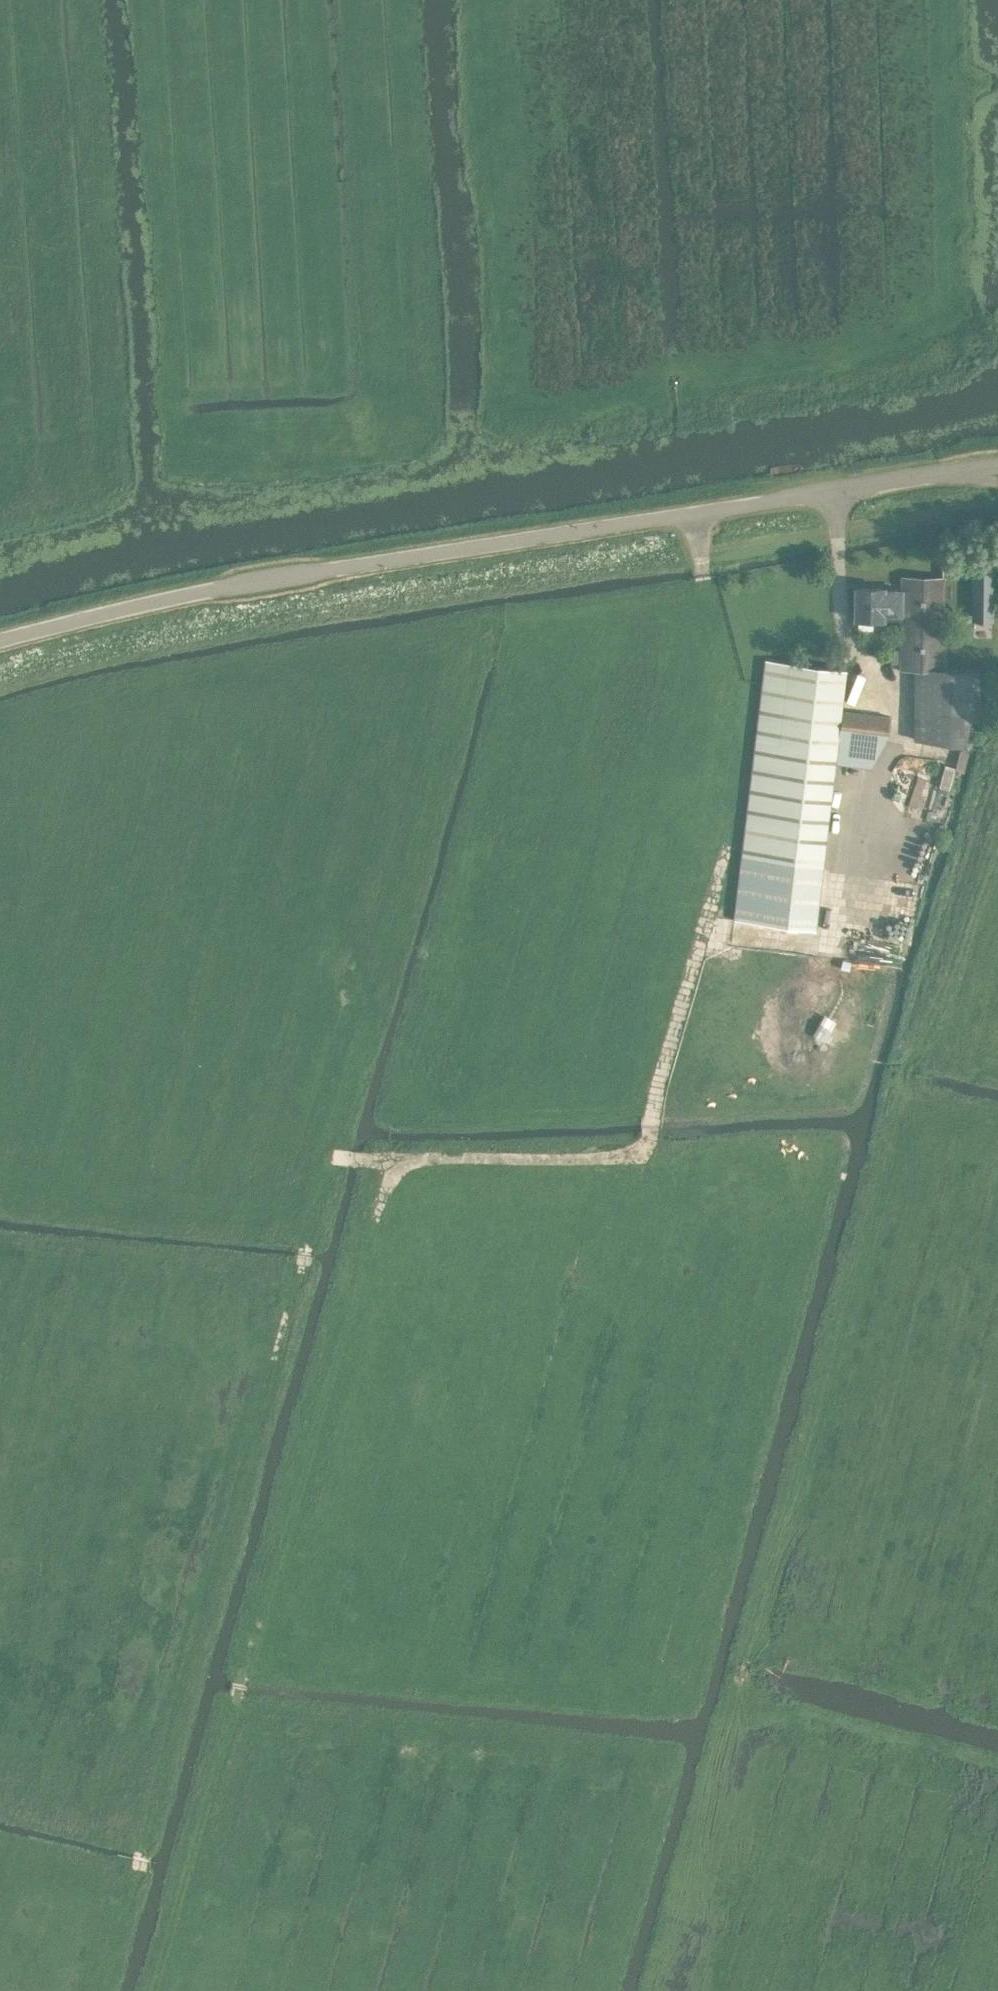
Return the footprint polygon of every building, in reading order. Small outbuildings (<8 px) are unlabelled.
[(992,621),(993,571),(973,571),(972,621),(992,621)] [(856,588),(855,620),(885,621),(886,609),(900,610),(900,649),(885,649),(885,662),(900,662),(900,670),(915,670),(914,716),(918,716),(915,739),(966,746),(969,723),(978,724),(978,717),(980,668),(943,668),(944,577),(902,576),(901,589),(886,589),(886,588),(856,588)] [(839,735),(874,739),(887,741),(890,716),(842,709),(847,669),(789,662),(764,659),(761,685),(731,919),(814,925),(838,750),(839,735)] [(951,787),(956,765),(947,763),(942,784),(951,787)]
